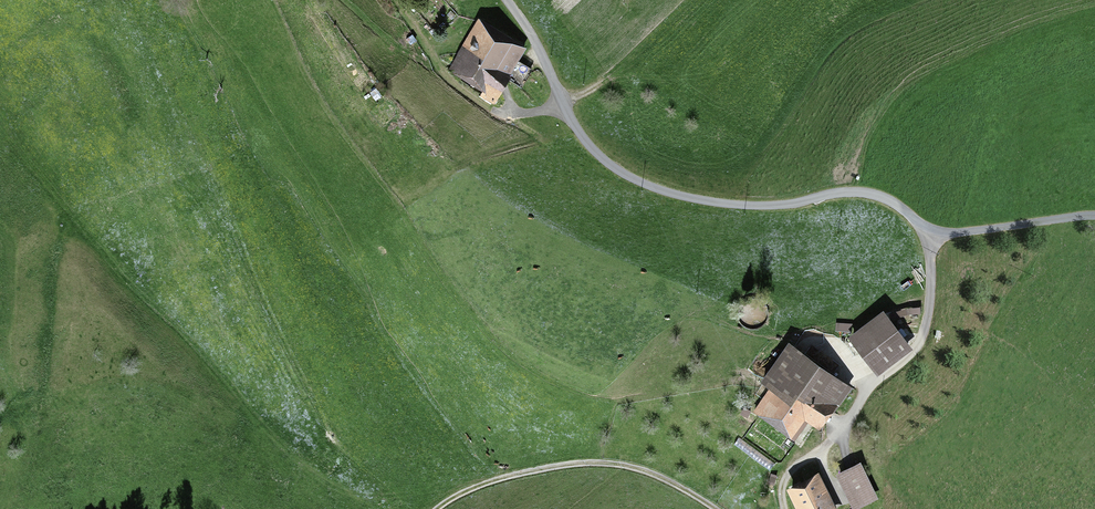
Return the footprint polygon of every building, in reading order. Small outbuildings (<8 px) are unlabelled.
[(525,47),(480,19),(452,62),(486,83),(480,95),(495,102),(509,79),(521,89),(531,72),(515,62),(525,47)] [(878,370),(908,347),(883,315),(853,337),(878,370)] [(849,388),(789,345),(764,381),(772,387),(759,405),(794,430),(805,414),(819,425),(831,408),(834,409),(849,388)] [(840,474),(856,505),(875,496),(859,465),(840,474)] [(817,476),(792,488),(802,508),(833,508),(817,476)]
